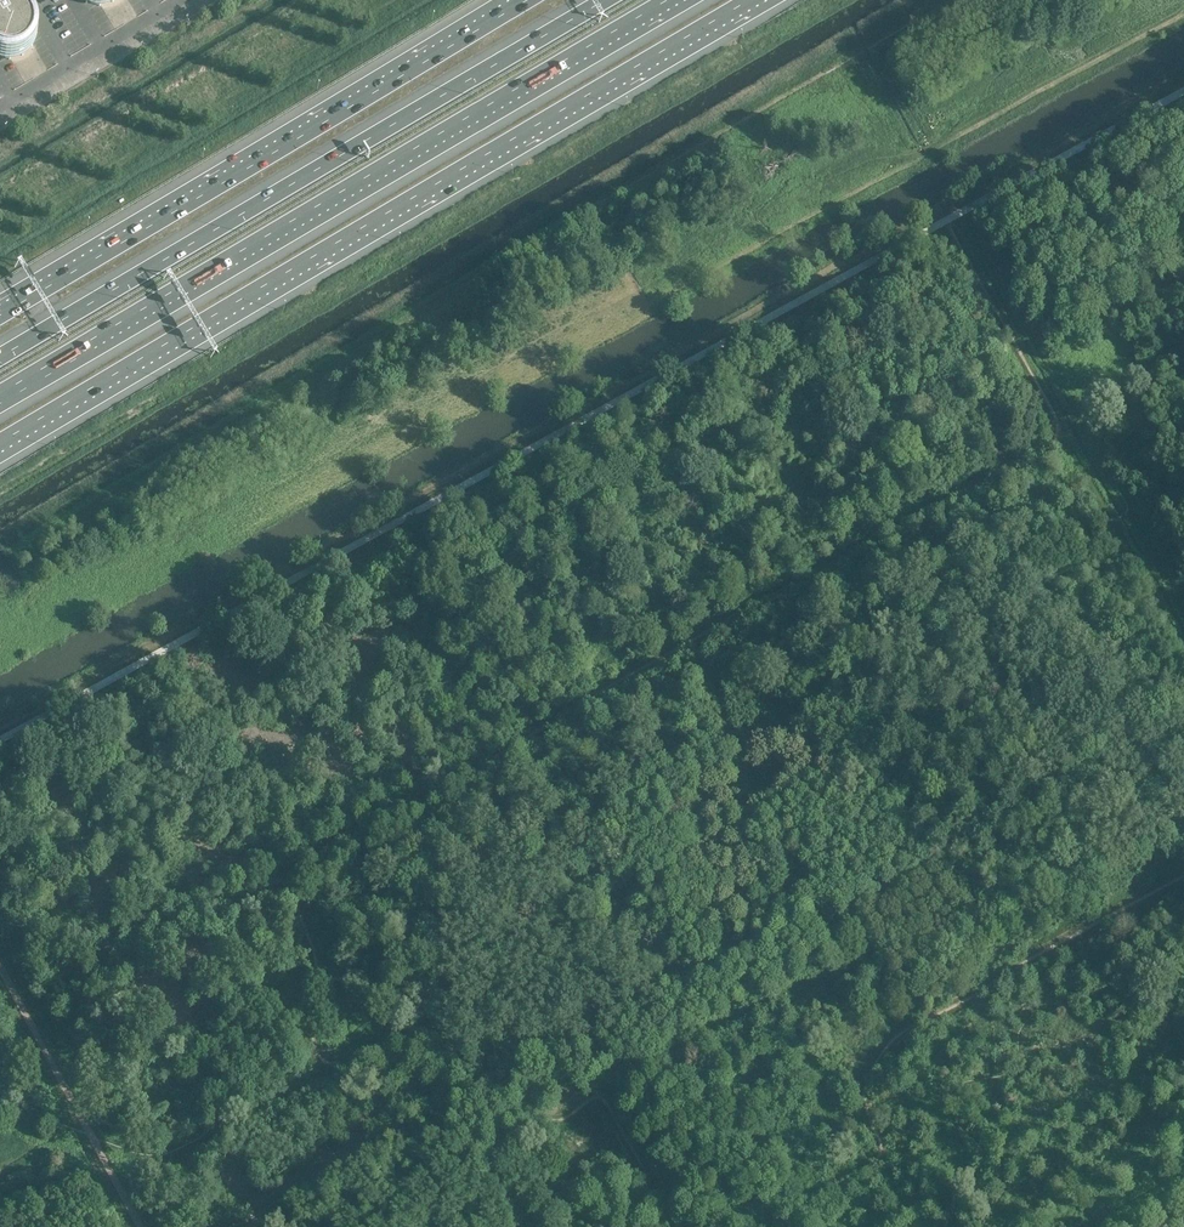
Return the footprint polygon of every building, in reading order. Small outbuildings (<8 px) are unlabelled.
[(0,59),(3,60),(5,60),(8,60),(10,60),(12,60),(15,60),(17,59),(19,58),(21,57),(23,56),(24,56),(26,54),(28,52),(30,50),(31,49),(33,46),(34,44),(35,42),(35,40),(36,38),(37,35),(37,33),(37,30),(36,28),(36,26),(36,24),(35,22),(35,21),(34,19),(33,17),(32,16),(31,14),(30,13),(28,12),(16,0),(0,0),(0,59)]
